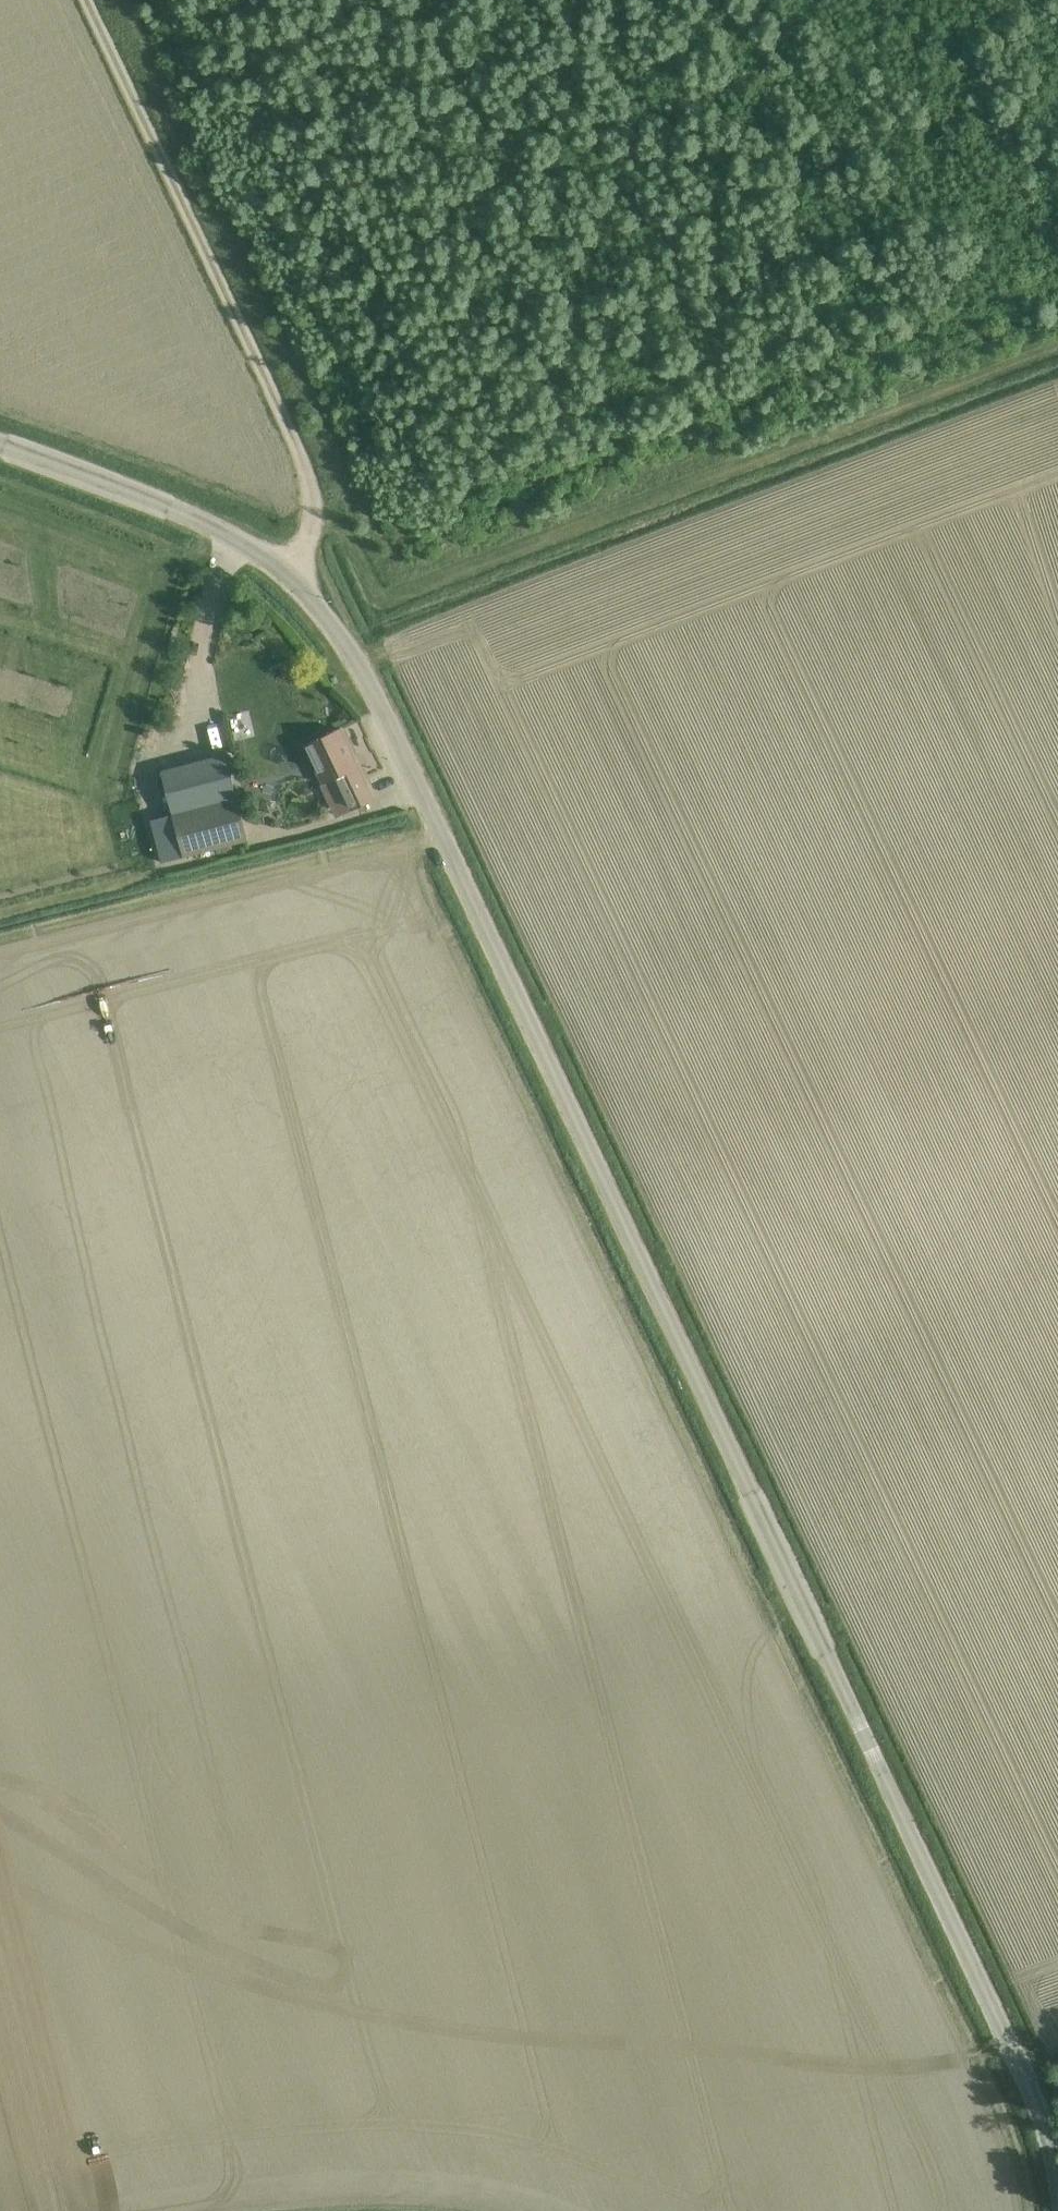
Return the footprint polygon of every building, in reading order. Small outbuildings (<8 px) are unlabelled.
[(306,744),(315,764),(324,783),(320,784),(336,817),(372,799),(339,728),(306,744)] [(162,772),(174,818),(183,853),(249,836),(228,755),(162,772)]
